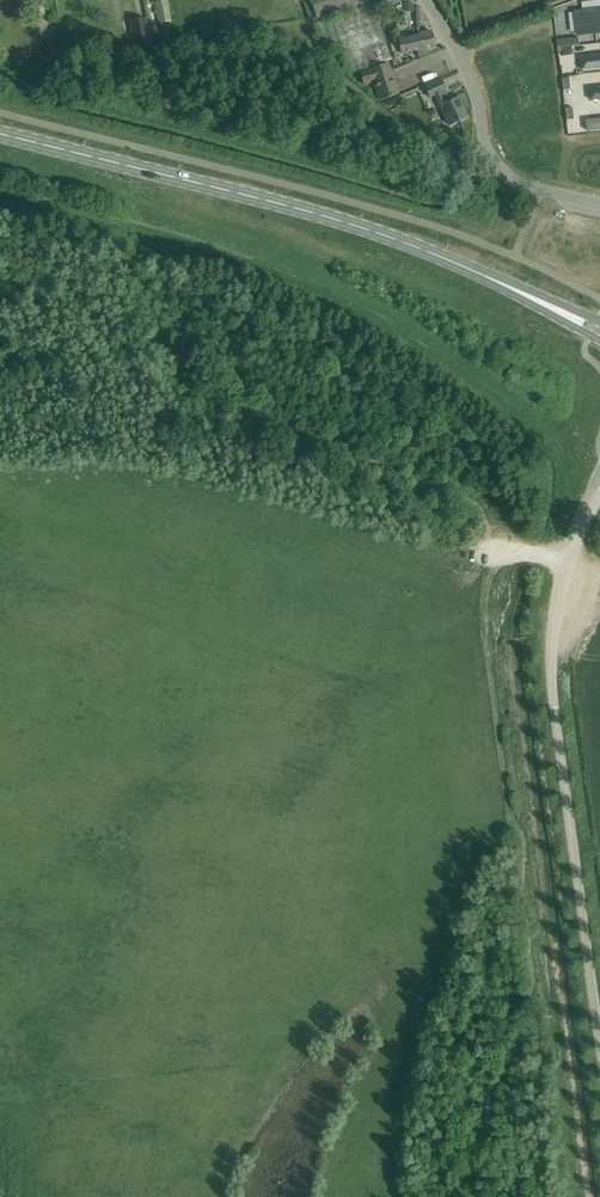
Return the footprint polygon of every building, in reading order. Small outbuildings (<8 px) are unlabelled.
[(154,2),(158,23),(171,21),(167,0),(166,0),(154,2)] [(309,20),(347,7),(349,13),(314,25),(323,52),(338,47),(347,74),(362,70),(363,72),(359,73),(363,85),(373,82),(379,101),(397,95),(388,64),(366,71),(366,69),(391,60),(373,6),(369,7),(367,1),(370,0),(302,0),(309,20)] [(376,0),(379,11),(386,9),(385,7),(400,2),(399,0),(376,0)] [(406,0),(406,12),(417,12),(416,0),(406,0)] [(575,12),(577,33),(599,30),(599,9),(575,12)] [(130,21),(134,43),(149,40),(145,18),(130,21)] [(398,41),(401,54),(417,50),(418,57),(427,55),(426,48),(434,47),(431,32),(418,34),(419,36),(398,41)] [(579,38),(557,41),(558,48),(580,45),(579,38)] [(573,56),(572,46),(563,47),(564,57),(573,56)] [(579,75),(599,73),(599,58),(577,61),(579,75)] [(570,79),(563,79),(564,91),(571,90),(570,79)] [(429,98),(434,96),(439,106),(440,106),(449,125),(467,117),(459,98),(450,102),(441,80),(424,87),(429,98)] [(582,105),(599,103),(599,88),(580,91),(582,105)] [(573,108),(566,109),(567,121),(575,120),(573,108)] [(585,135),(599,133),(599,119),(583,120),(585,135)]
